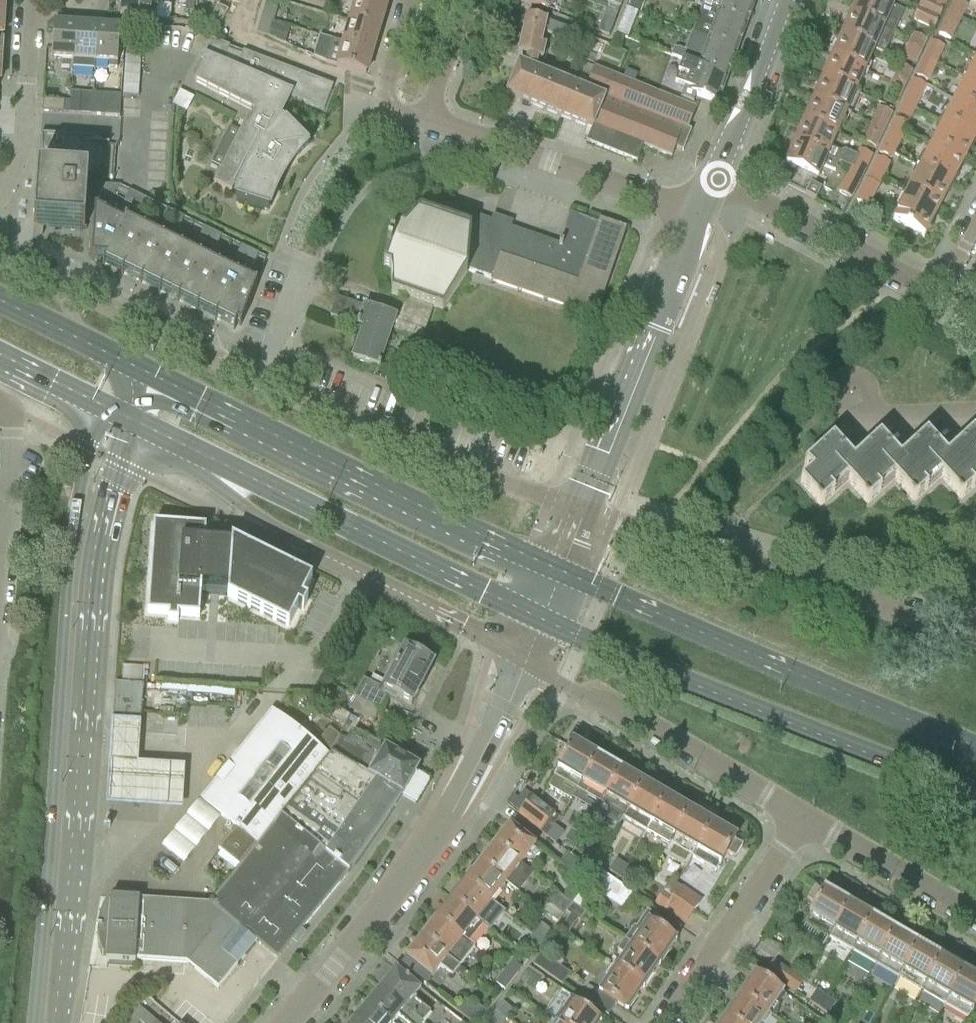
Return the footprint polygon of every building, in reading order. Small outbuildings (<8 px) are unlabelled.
[(119,16),(139,17),(155,18),(156,5),(169,6),(169,0),(120,0),(119,16)] [(185,12),(193,13),(194,0),(186,0),(185,12)] [(339,6),(353,10),(350,22),(378,31),(385,9),(356,0),(341,0),(339,6)] [(356,0),(385,9),(387,0),(356,0)] [(519,1),(549,13),(554,0),(519,0),(519,1)] [(627,9),(640,14),(644,1),(642,0),(631,0),(627,9)] [(700,8),(747,26),(757,0),(703,0),(700,8)] [(851,14),(883,28),(893,32),(903,10),(893,6),(879,0),(857,0),(851,14)] [(917,8),(919,8),(938,18),(946,0),(933,0),(931,3),(930,3),(928,2),(925,0),(921,0),(917,8)] [(945,17),(958,23),(967,6),(954,0),(953,0),(945,17)] [(211,18),(221,24),(222,23),(228,11),(217,6),(211,18)] [(265,6),(261,20),(272,23),(276,9),(265,6)] [(690,34),(692,35),(737,52),(747,26),(700,8),(690,34)] [(917,8),(912,20),(933,30),(938,18),(919,8),(917,8)] [(851,14),(841,35),(873,50),(883,54),(893,32),(883,28),(851,14)] [(670,158),(679,135),(675,134),(677,128),(686,132),(695,109),(594,69),(585,92),(533,71),(538,59),(541,60),(544,46),(540,45),(543,33),(564,42),(568,31),(545,21),(525,17),(517,55),(527,57),(523,67),(517,65),(505,96),(591,130),(586,142),(636,163),(642,147),(670,158)] [(958,23),(945,17),(936,34),(950,41),(958,23)] [(603,18),(598,31),(608,35),(613,22),(603,18)] [(261,20),(257,33),(267,36),(277,41),(282,26),(272,23),(261,20)] [(350,22),(343,44),(372,53),(378,31),(350,22)] [(51,59),(73,61),(75,24),(53,23),(51,59)] [(75,24),(73,61),(72,70),(93,71),(94,62),(97,26),(75,24)] [(119,27),(97,26),(94,62),(108,63),(108,69),(116,69),(119,27)] [(616,35),(612,46),(620,50),(624,39),(616,35)] [(669,56),(683,61),(728,78),(737,52),(692,35),(686,51),(680,49),(672,48),(669,56)] [(841,35),(832,57),(864,71),(873,50),(841,35)] [(912,35),(908,43),(908,44),(910,47),(921,52),(926,41),(912,35)] [(205,61),(194,83),(253,113),(250,118),(248,117),(237,140),(226,134),(214,157),(225,163),(213,186),(226,192),(231,195),(232,192),(233,190),(237,192),(239,193),(235,202),(268,213),(275,192),(276,187),(278,188),(278,186),(275,185),(279,175),(282,177),(283,176),(279,174),(287,164),(289,166),(290,165),(289,164),(308,146),(285,122),(280,127),(276,122),(288,97),(309,106),(323,112),(330,92),(333,87),(235,50),(205,38),(205,39),(198,58),(205,61)] [(372,53),(332,41),(325,63),(365,75),(372,53)] [(930,41),(921,59),(935,65),(944,48),(930,41)] [(908,44),(902,58),(915,64),(921,52),(910,47),(908,44)] [(123,56),(121,96),(137,96),(139,57),(123,56)] [(832,57),(822,78),(855,93),(864,71),(832,57)] [(965,79),(975,84),(975,58),(965,79)] [(935,65),(921,59),(913,76),(927,82),(935,65)] [(683,61),(675,81),(686,85),(681,98),(693,102),(696,96),(704,99),(718,104),(728,78),(683,61)] [(897,66),(890,82),(904,88),(911,72),(897,66)] [(822,78),(813,100),(845,114),(849,116),(854,104),(850,102),(855,93),(822,78)] [(954,101),(975,113),(975,84),(965,79),(954,101)] [(912,81),(901,103),(915,110),(926,88),(912,81)] [(904,88),(890,82),(881,102),(895,108),(904,88)] [(69,114),(90,116),(92,94),(70,93),(70,102),(69,114)] [(92,94),(90,116),(119,118),(120,96),(92,94)] [(42,113),(69,114),(70,102),(42,100),(42,113)] [(813,100),(804,121),(836,136),(845,114),(813,100)] [(943,124),(974,140),(975,136),(975,113),(954,101),(943,124)] [(915,110),(901,103),(896,114),(910,121),(915,110)] [(877,109),(870,124),(884,130),(891,115),(877,109)] [(894,119),(889,131),(901,136),(906,125),(894,119)] [(804,121),(794,143),(826,157),(839,163),(851,168),(852,167),(854,162),(857,156),(845,151),(840,153),(830,148),(836,136),(804,121)] [(870,124),(862,142),(876,149),(884,130),(870,124)] [(943,124),(931,146),(962,162),(974,140),(943,124)] [(889,131),(878,153),(890,159),(901,136),(889,131)] [(106,139),(40,134),(40,175),(37,174),(33,220),(36,220),(36,219),(50,220),(50,226),(49,226),(49,228),(86,230),(86,229),(84,229),(87,176),(92,176),(95,145),(106,146),(106,145),(109,145),(109,141),(106,140),(106,139)] [(794,143),(784,165),(795,170),(787,186),(787,187),(797,192),(815,201),(820,192),(821,190),(813,187),(817,179),(822,167),(835,172),(839,163),(826,157),(794,143)] [(931,146),(920,168),(951,184),(962,162),(931,146)] [(857,156),(854,162),(867,168),(872,156),(859,150),(857,156)] [(876,157),(870,168),(884,175),(890,164),(876,157)] [(851,168),(849,173),(862,178),(867,168),(854,162),(852,167),(851,168)] [(884,175),(870,168),(866,179),(880,185),(884,175)] [(920,168),(909,191),(939,207),(951,184),(920,168)] [(839,193),(851,199),(861,179),(849,173),(839,193)] [(866,180),(855,201),(856,202),(867,208),(876,192),(878,186),(867,181),(866,180)] [(96,185),(94,201),(95,201),(95,200),(109,206),(118,187),(120,187),(96,185)] [(129,191),(128,192),(129,192),(123,203),(132,207),(138,195),(129,191)] [(939,207),(909,191),(892,222),(893,222),(894,221),(923,236),(922,238),(923,238),(939,207)] [(132,207),(141,211),(146,200),(146,201),(147,200),(138,195),(132,207)] [(446,206),(441,219),(467,229),(468,230),(467,271),(491,279),(490,283),(595,319),(626,230),(598,221),(597,224),(570,214),(560,245),(511,228),(513,223),(492,216),(490,221),(446,206)] [(91,259),(105,260),(122,225),(105,216),(105,215),(94,209),(91,248),(89,248),(89,249),(91,250),(91,259)] [(175,214),(166,209),(165,210),(166,210),(160,221),(169,225),(175,214)] [(467,229),(441,219),(419,212),(404,230),(397,227),(393,235),(389,243),(386,251),(384,260),(383,268),(390,271),(390,295),(405,300),(398,320),(336,298),(329,317),(362,329),(352,360),(379,369),(380,366),(379,366),(391,331),(422,342),(433,310),(442,313),(466,274),(467,271),(468,230),(467,229)] [(184,218),(175,214),(169,225),(178,229),(183,219),(184,219),(184,218)] [(121,275),(144,229),(143,230),(124,221),(122,225),(105,260),(102,266),(103,266),(105,263),(122,272),(121,275)] [(203,228),(203,229),(198,239),(207,244),(212,232),(203,228)] [(139,284),(140,285),(163,238),(162,238),(162,239),(144,231),(145,229),(144,229),(121,275),(122,276),(123,272),(141,281),(139,284)] [(207,244),(215,248),(221,237),(212,232),(207,244)] [(158,294),(159,294),(181,247),(180,248),(163,240),(163,239),(163,238),(140,285),(142,281),(160,290),(158,294)] [(250,251),(241,246),(240,247),(241,247),(235,258),(244,262),(250,251)] [(177,303),(200,257),(200,256),(199,258),(181,249),(182,248),(181,247),(159,294),(161,291),(178,299),(177,303)] [(259,255),(250,251),(244,262),(252,266),(258,255),(258,256),(259,255)] [(195,312),(196,312),(219,266),(218,266),(218,267),(200,258),(201,257),(200,257),(177,303),(178,303),(179,300),(197,309),(195,312)] [(214,321),(215,321),(237,275),(236,276),(219,267),(219,266),(196,312),(197,312),(198,309),(216,318),(214,321)] [(237,275),(215,321),(215,322),(217,318),(234,327),(233,330),(234,331),(237,325),(239,326),(239,327),(240,327),(256,284),(255,284),(255,285),(237,277),(238,275),(237,275)] [(946,458),(954,466),(941,478),(961,500),(975,486),(975,437),(972,434),(946,458)] [(926,436),(899,460),(907,469),(894,480),(914,502),(941,478),(954,466),(946,458),(926,436)] [(879,438),(853,462),(860,471),(847,482),(868,505),(894,480),(907,469),(899,460),(879,438)] [(860,471),(853,462),(832,440),(803,467),(804,469),(806,467),(811,473),(800,483),(821,507),(847,482),(860,471)] [(153,525),(147,614),(167,616),(167,621),(177,622),(178,616),(199,618),(200,595),(227,597),(227,598),(288,628),(297,609),(302,612),(307,602),(302,600),(311,581),(231,541),(230,545),(204,543),(205,528),(153,525)] [(432,666),(413,656),(403,651),(383,690),(362,679),(352,698),(380,712),(386,700),(395,705),(397,701),(409,707),(410,706),(411,707),(432,666)] [(111,728),(139,730),(142,686),(114,684),(111,728)] [(344,726),(350,715),(336,707),(330,718),(344,726)] [(217,849),(240,868),(279,821),(330,755),(331,753),(330,753),(338,736),(329,728),(314,747),(271,712),(199,800),(234,828),(217,849)] [(182,813),(184,767),(164,766),(138,765),(138,751),(139,730),(111,728),(110,750),(105,807),(162,811),(182,813)] [(355,768),(331,753),(330,755),(401,795),(403,796),(417,773),(415,768),(378,745),(353,731),(345,745),(363,755),(355,768)] [(557,771),(547,788),(570,801),(576,791),(595,758),(594,757),(594,759),(572,746),(572,744),(569,749),(556,771),(557,771)] [(330,755),(279,821),(346,875),(401,795),(330,755)] [(576,791),(599,805),(618,771),(617,772),(595,760),(596,758),(595,758),(576,791)] [(600,805),(596,812),(596,814),(617,826),(622,818),(641,784),(640,784),(640,785),(618,773),(619,772),(618,771),(599,805),(600,805)] [(622,818),(645,831),(664,798),(664,797),(663,799),(641,786),(642,785),(641,784),(622,818)] [(513,797),(507,804),(518,813),(524,805),(513,797)] [(518,813),(517,814),(545,836),(553,826),(558,819),(553,815),(530,797),(524,805),(518,813)] [(645,831),(668,845),(687,811),(686,812),(664,800),(665,798),(664,798),(645,831)] [(668,845),(662,855),(685,868),(686,866),(691,858),(710,824),(709,824),(709,825),(687,813),(688,811),(687,811),(668,845)] [(279,821),(240,868),(209,905),(109,899),(109,904),(105,904),(103,908),(101,912),(99,916),(98,921),(97,925),(96,930),(96,934),(97,939),(97,944),(98,948),(100,952),(102,957),(105,957),(105,962),(134,964),(135,960),(186,964),(218,990),(237,967),(220,953),(239,929),(277,961),(339,884),(346,875),(279,821)] [(710,824),(691,858),(714,872),(725,854),(734,859),(741,846),(732,841),(734,838),(733,837),(732,839),(710,826),(711,825),(710,824)] [(508,826),(493,845),(519,865),(534,846),(508,826)] [(553,826),(545,836),(554,844),(562,833),(553,826)] [(493,845),(478,864),(504,884),(517,894),(532,875),(519,865),(493,845)] [(567,853),(558,864),(576,878),(584,867),(567,853)] [(615,860),(608,872),(618,877),(625,865),(615,860)] [(478,864),(463,882),(489,903),(504,884),(478,864)] [(625,865),(618,877),(630,885),(637,872),(625,865)] [(631,896),(600,874),(592,885),(599,891),(597,894),(620,910),(631,896)] [(463,882),(449,901),(475,921),(487,931),(488,932),(503,913),(489,903),(463,882)] [(571,887),(563,897),(571,904),(580,894),(571,887)] [(803,924),(827,938),(848,902),(847,902),(846,904),(823,891),(824,889),(824,888),(821,893),(812,888),(805,900),(814,905),(803,924)] [(680,889),(673,899),(691,913),(699,902),(680,889)] [(556,892),(547,904),(563,916),(571,904),(563,897),(556,892)] [(673,899),(662,892),(655,903),(684,923),(691,913),(673,899)] [(449,901),(434,919),(473,949),(487,931),(475,921),(449,901)] [(827,938),(850,951),(870,916),(869,916),(868,917),(847,904),(848,903),(848,902),(827,938)] [(572,905),(566,913),(578,922),(585,913),(572,905)] [(634,927),(624,941),(627,943),(631,946),(659,965),(659,964),(657,963),(672,941),(674,942),(675,941),(658,930),(654,927),(659,920),(648,912),(647,912),(635,928),(634,927)] [(850,951),(873,964),(893,930),(892,929),(892,931),(870,918),(871,916),(870,916),(850,951)] [(434,919),(419,938),(458,968),(473,949),(434,919)] [(567,919),(560,930),(567,935),(575,924),(567,919)] [(540,924),(531,936),(542,944),(551,932),(540,924)] [(873,964),(896,978),(916,943),(915,943),(914,944),(893,932),(894,930),(893,930),(873,964)] [(531,936),(523,946),(533,954),(542,944),(531,936)] [(458,968),(419,938),(399,965),(425,985),(439,966),(452,976),(458,968)] [(624,955),(615,968),(643,987),(642,986),(656,964),(658,965),(659,965),(631,946),(627,943),(624,941),(617,951),(620,953),(624,955)] [(896,978),(919,991),(939,957),(939,956),(938,958),(916,945),(917,943),(916,943),(896,978)] [(540,954),(532,966),(562,986),(570,974),(540,954)] [(919,991),(942,1004),(962,970),(961,970),(960,971),(939,959),(940,957),(939,957),(919,991)] [(512,961),(503,973),(512,980),(521,969),(512,961)] [(766,972),(795,993),(803,982),(773,961),(766,972)] [(643,987),(615,968),(611,966),(604,976),(608,979),(599,992),(626,1011),(627,1010),(625,1009),(641,987),(642,988),(643,987)] [(529,968),(520,981),(533,990),(542,977),(529,968)] [(396,969),(380,988),(421,1022),(429,1013),(412,999),(420,989),(396,969)] [(942,1004),(966,1018),(975,1001),(975,981),(962,972),(963,971),(962,970),(942,1004)] [(503,973),(494,984),(503,991),(512,980),(503,973)] [(739,994),(767,1013),(770,1015),(775,1018),(776,1015),(777,1012),(778,1008),(778,1006),(779,1004),(786,995),(770,984),(754,973),(753,973),(754,974),(741,994),(739,994)] [(366,1004),(389,1022),(392,1022),(398,1016),(406,1022),(421,1022),(380,988),(366,1004)] [(816,990),(808,1002),(816,1007),(824,996),(816,990)] [(724,1015),(736,1022),(765,1022),(770,1015),(767,1013),(739,994),(739,995),(740,996),(726,1016),(725,1015),(724,1015)] [(824,996),(816,1007),(828,1015),(836,1004),(824,996)] [(455,1011),(470,1022),(478,1022),(486,1013),(477,1006),(475,1009),(464,999),(455,1011)] [(554,1015),(554,1022),(555,1022),(597,1022),(599,1022),(600,1022),(583,1010),(569,1000),(562,1010),(556,1012),(554,1015)] [(502,1002),(495,1011),(507,1021),(514,1011),(502,1002)] [(354,1020),(358,1022),(389,1022),(366,1004),(354,1020)] [(128,1014),(139,1022),(143,1022),(149,1016),(136,1005),(128,1014)] [(487,1021),(489,1022),(505,1022),(507,1021),(495,1011),(487,1021)] [(121,1022),(139,1022),(128,1014),(121,1022)]
